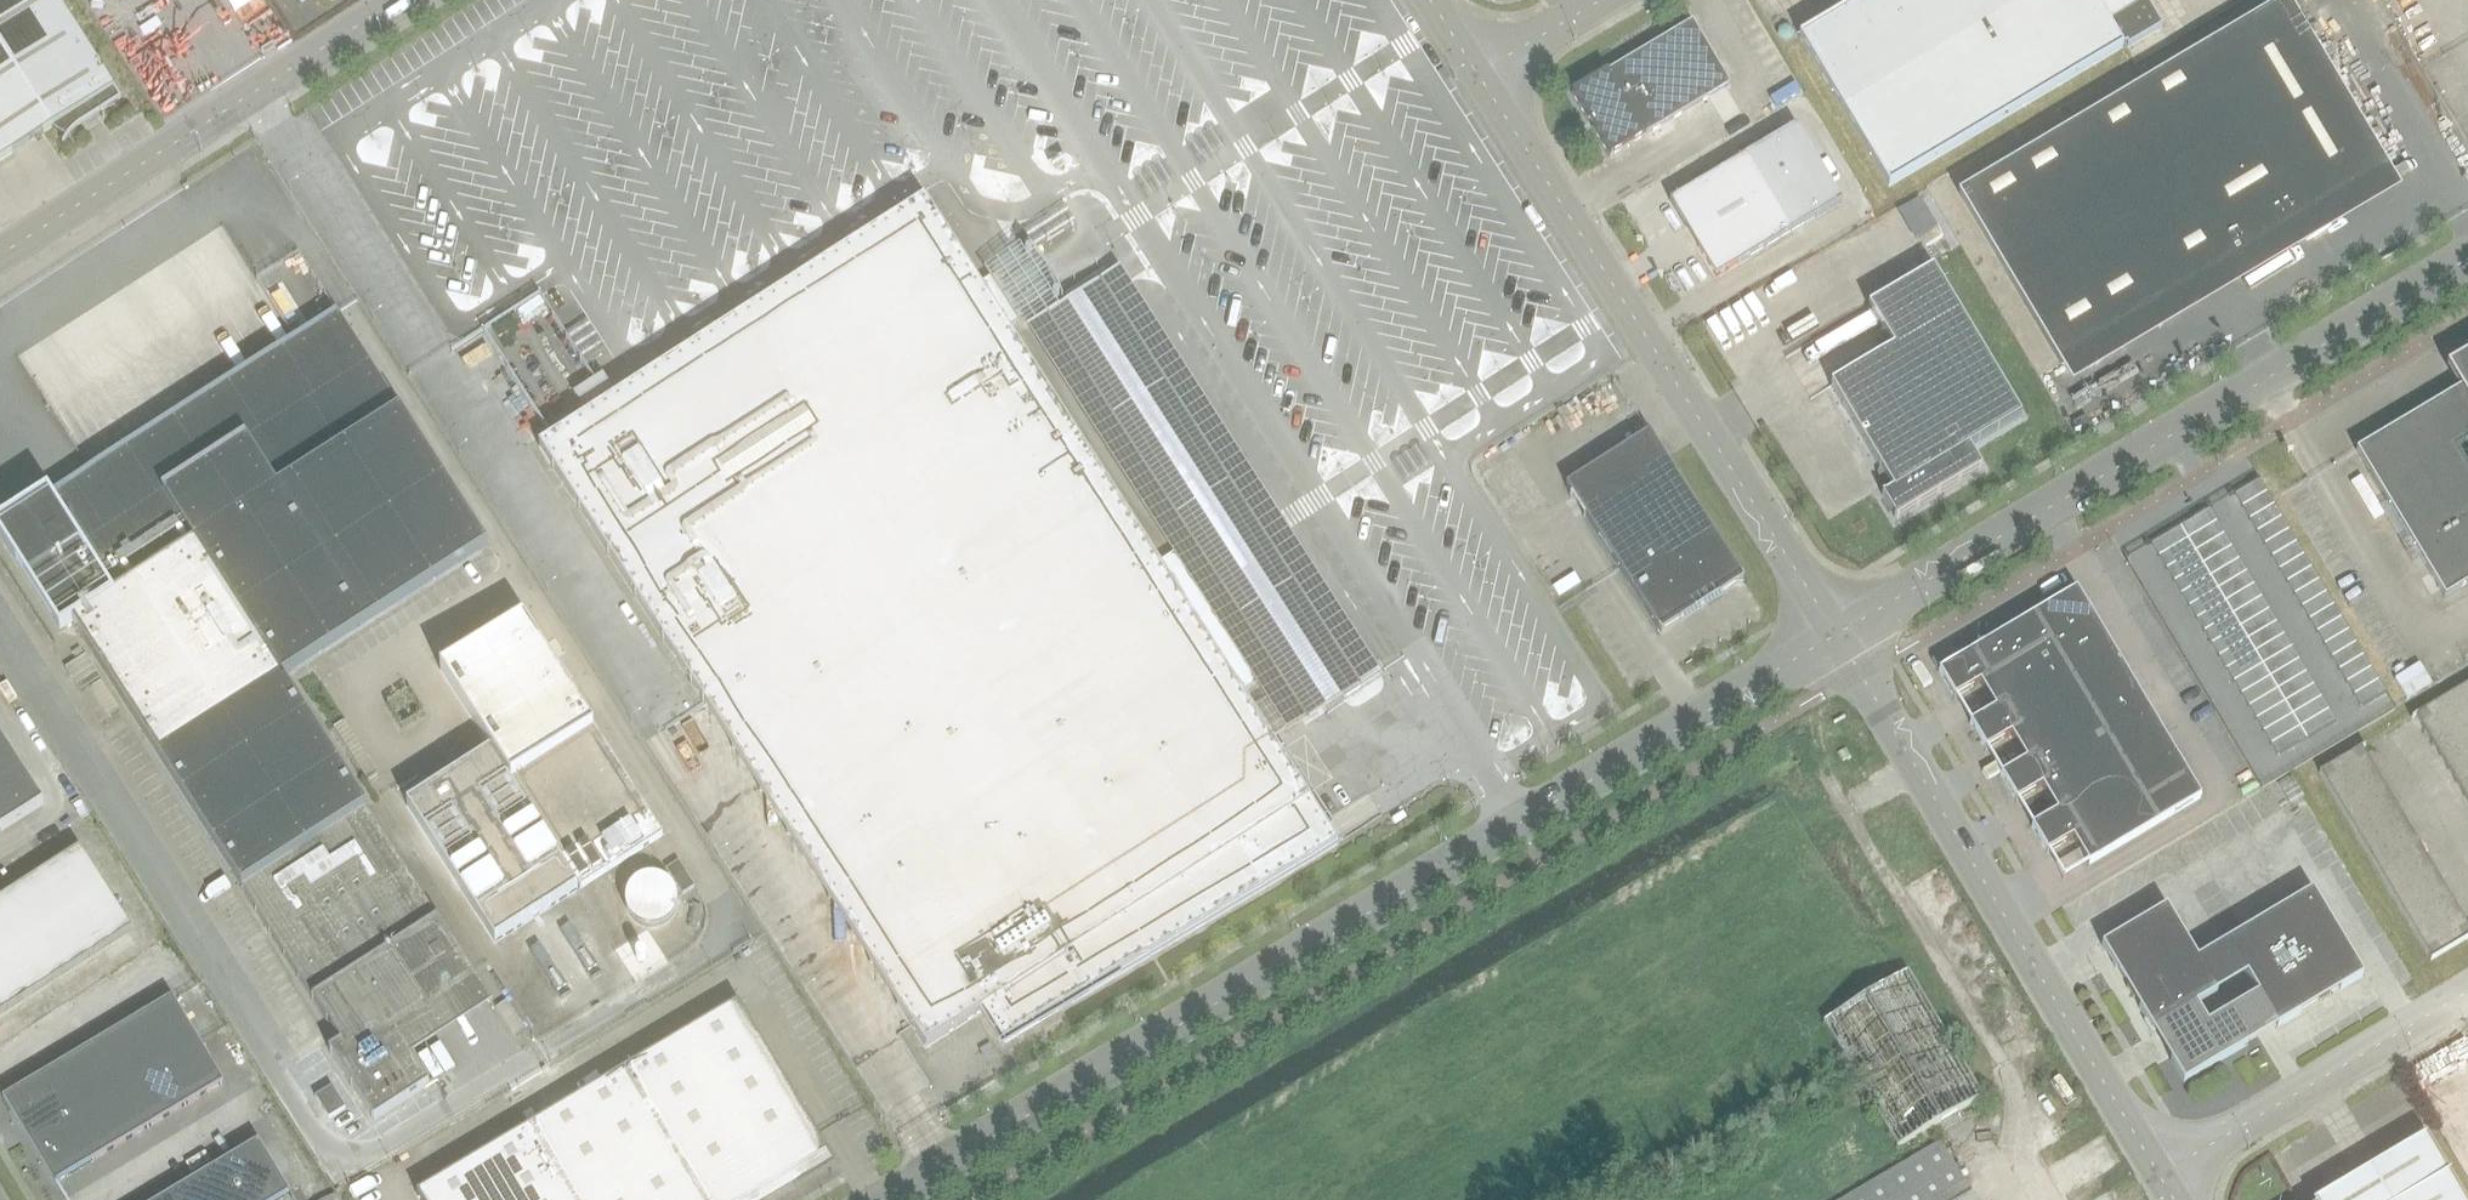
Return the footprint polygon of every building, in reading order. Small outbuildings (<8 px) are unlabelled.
[(51,128),(65,138),(62,145),(63,145),(65,142),(66,139),(68,136),(71,133),(73,131),(76,129),(78,126),(121,99),(91,52),(90,52),(57,0),(0,0),(0,161),(51,128)] [(1798,37),(1888,187),(2122,48),(2126,46),(2127,49),(2161,29),(2145,2),(2140,6),(2137,0),(1844,0),(1849,7),(1798,37)] [(2371,150),(2384,172),(2386,171),(2285,2),(1960,196),(2060,364),(2233,261),(2240,272),(2316,227),(2297,194),(2371,150)] [(1645,136),(1729,86),(1691,22),(1607,72),(1571,94),(1588,122),(1591,120),(1595,126),(1591,128),(1609,158),(1645,136)] [(1736,265),(1840,203),(1794,127),(1669,202),(1685,228),(1687,227),(1699,247),(1698,247),(1702,256),(1715,278),(1729,270),(1728,269),(1736,265)] [(1161,161),(1136,178),(1149,198),(1175,181),(1161,161)] [(1241,695),(1250,689),(1235,667),(1181,583),(1166,560),(1158,565),(1007,330),(1023,320),(1009,298),(995,276),(979,286),(924,201),(539,448),(925,1049),(983,1012),(1002,1044),(1337,845),(1301,788),(1241,695)] [(1064,206),(1024,230),(1037,251),(1076,226),(1064,206)] [(1968,448),(2021,417),(1932,269),(1868,307),(1893,349),(1830,386),(1892,491),(1884,496),(1883,494),(1881,496),(1895,519),(1981,469),(1968,448)] [(1116,271),(1026,330),(1289,735),(1380,677),(1116,271)] [(72,625),(241,889),(366,808),(283,679),(487,548),(338,315),(336,316),(336,317),(54,498),(53,498),(51,499),(52,500),(0,533),(0,539),(60,632),(72,625)] [(2467,584),(2467,468),(2457,449),(2467,443),(2467,354),(2445,367),(2458,389),(2355,451),(2444,598),(2467,584)] [(1743,581),(1648,433),(1565,486),(1660,634),(1664,627),(1735,581),(1743,581)] [(2259,481),(2234,496),(2242,508),(2267,493),(2259,481)] [(2267,493),(2242,508),(2249,521),(2274,506),(2267,493)] [(2209,510),(2186,525),(2193,537),(2217,523),(2209,510)] [(2193,537),(2188,540),(2195,553),(2224,535),(2217,523),(2193,537)] [(2175,531),(2151,545),(2158,558),(2182,543),(2175,531)] [(2224,535),(2195,553),(2202,565),(2232,548),(2224,535)] [(2182,543),(2158,558),(2166,570),(2195,553),(2188,540),(2182,543)] [(2232,548),(2202,565),(2210,578),(2239,560),(2232,548)] [(2195,553),(2166,570),(2173,583),(2202,565),(2195,553)] [(2239,560),(2210,578),(2217,590),(2247,573),(2239,560)] [(2202,565),(2173,583),(2181,595),(2210,578),(2202,565)] [(2312,568),(2287,583),(2294,596),(2319,581),(2312,568)] [(2247,573),(2217,590),(2225,603),(2254,585),(2247,573)] [(2210,578),(2181,595),(2188,608),(2217,590),(2210,578)] [(2319,581),(2294,596),(2301,608),(2326,593),(2319,581)] [(2254,585),(2225,603),(2232,615),(2261,598),(2254,585)] [(2076,590),(2034,615),(2053,647),(2095,622),(2076,590)] [(2217,590),(2188,608),(2196,620),(2225,603),(2217,590)] [(2326,593),(2301,608),(2309,621),(2334,606),(2326,593)] [(2261,598),(2232,615),(2240,628),(2269,610),(2261,598)] [(2225,603),(2196,620),(2203,633),(2232,615),(2225,603)] [(2334,606),(2309,621),(2316,633),(2341,618),(2334,606)] [(2269,610),(2240,628),(2247,640),(2276,623),(2269,610)] [(1938,672),(1954,699),(1979,684),(1994,709),(1995,710),(2066,668),(2053,647),(2034,615),(1938,672)] [(2232,615),(2203,633),(2210,645),(2240,628),(2232,615)] [(440,671),(492,752),(579,889),(663,835),(523,618),(440,671)] [(2341,618),(2316,633),(2324,646),(2349,631),(2341,618)] [(2113,652),(2095,622),(2053,647),(2066,668),(2071,677),(2113,652)] [(2276,623),(2247,640),(2255,653),(2284,635),(2276,623)] [(2240,628),(2210,645),(2218,658),(2247,640),(2240,628)] [(2349,631),(2324,646),(2331,658),(2356,643),(2349,631)] [(2284,635),(2255,653),(2262,665),(2291,648),(2284,635)] [(2247,640),(2218,658),(2225,670),(2255,653),(2247,640)] [(2291,648),(2262,665),(2269,678),(2299,661),(2291,648)] [(2090,708),(2132,683),(2113,652),(2071,677),(2090,708)] [(2255,653),(2225,670),(2233,683),(2262,665),(2255,653)] [(2364,656),(2339,671),(2346,683),(2371,668),(2364,656)] [(2299,661),(2269,678),(2277,690),(2306,673),(2299,661)] [(2262,665),(2233,683),(2240,695),(2269,678),(2262,665)] [(2071,677),(2066,668),(1995,710),(1994,709),(1969,724),(1985,750),(2010,735),(2025,760),(2026,761),(2096,719),(2090,708),(2071,677)] [(2371,668),(2346,683),(2354,696),(2379,681),(2371,668)] [(2306,673),(2277,690),(2284,703),(2314,686),(2306,673)] [(2269,678),(2240,695),(2248,708),(2277,690),(2269,678)] [(2150,714),(2132,683),(2090,708),(2096,719),(2108,739),(2150,714)] [(2457,691),(2467,710),(2467,685),(2457,691)] [(2314,686),(2284,703),(2292,715),(2321,698),(2314,686)] [(2277,690),(2248,708),(2255,720),(2284,703),(2277,690)] [(2457,691),(2410,719),(2411,719),(2415,717),(2467,806),(2467,710),(2457,691)] [(2284,703),(2255,720),(2263,733),(2292,715),(2284,703)] [(2121,760),(2162,735),(2150,714),(2108,739),(2121,760)] [(2292,715),(2263,733),(2270,745),(2299,728),(2292,715)] [(2127,771),(2121,760),(2108,739),(2096,719),(2026,761),(2025,760),(2000,775),(2016,802),(2041,787),(2056,812),(2057,813),(2127,771)] [(2175,756),(2162,735),(2121,760),(2127,771),(2133,781),(2175,756)] [(44,804),(41,801),(40,802),(31,788),(32,787),(27,778),(25,778),(16,765),(17,764),(12,755),(10,755),(1,742),(2,741),(0,737),(0,832),(44,804)] [(2467,939),(2467,930),(2361,749),(2365,747),(2365,746),(2319,773),(2319,774),(2430,960),(2430,961),(2467,939)] [(577,890),(579,889),(492,752),(490,754),(490,753),(407,807),(494,943),(577,890)] [(2146,802),(2187,777),(2175,756),(2133,781),(2146,802)] [(357,765),(365,778),(376,771),(368,759),(357,765)] [(2133,781),(2127,771),(2057,813),(2056,812),(2031,827),(2047,854),(2072,839),(2088,866),(2159,823),(2146,802),(2133,781)] [(2200,798),(2187,777),(2146,802),(2159,823),(2200,798)] [(474,977),(366,808),(241,889),(340,1044),(329,1051),(373,1121),(429,1086),(409,1054),(401,1060),(385,1034),(474,977)] [(132,931),(79,850),(0,901),(0,1016),(132,931)] [(679,865),(669,872),(684,896),(695,889),(679,865)] [(624,900),(624,903),(624,906),(625,909),(626,912),(627,915),(629,918),(631,921),(633,923),(635,925),(638,927),(641,928),(644,930),(647,930),(650,931),(654,931),(657,930),(660,930),(663,928),(666,927),(669,925),(671,923),(673,921),(675,918),(677,915),(678,912),(679,909),(680,906),(680,903),(680,900),(679,896),(678,893),(677,890),(675,888),(673,885),(671,883),(669,881),(666,879),(663,877),(660,876),(657,875),(654,875),(650,875),(647,875),(644,876),(641,877),(638,879),(635,881),(633,883),(631,885),(629,888),(627,890),(626,893),(625,896),(624,900)] [(2226,942),(2277,1028),(2300,1014),(2298,1011),(2317,1000),(2319,1003),(2330,996),(2328,993),(2338,988),(2339,991),(2362,977),(2311,891),(2226,942)] [(2166,908),(2101,946),(2115,969),(2117,967),(2129,987),(2126,988),(2152,1032),(2217,993),(2166,908)] [(1957,1112),(1957,1113),(1981,1098),(1907,973),(1823,1023),(1898,1149),(1941,1123),(1940,1122),(1957,1112)] [(177,1054),(197,1042),(172,1000),(152,1012),(177,1054)] [(827,1155),(816,1136),(758,1038),(756,1039),(744,1020),(746,1018),(738,1003),(564,1107),(565,1109),(550,1117),(549,1115),(416,1194),(419,1199),(752,1199),(827,1155)] [(177,1054),(152,1012),(134,1023),(159,1065),(177,1054)] [(159,1065),(134,1023),(115,1034),(140,1076),(159,1065)] [(140,1076),(115,1034),(97,1045),(122,1087),(140,1076)] [(203,1096),(222,1084),(197,1042),(177,1054),(203,1096)] [(122,1087),(97,1045),(78,1056),(103,1098),(122,1087)] [(159,1065),(184,1107),(203,1096),(177,1054),(159,1065)] [(103,1098),(78,1056),(60,1067),(85,1109),(103,1098)] [(140,1076),(165,1118),(184,1107),(159,1065),(140,1076)] [(85,1109),(60,1067),(41,1078),(54,1099),(66,1120),(85,1109)] [(2467,1135),(2467,1072),(2443,1084),(2467,1135)] [(122,1087),(147,1129),(165,1118),(140,1076),(122,1087)] [(41,1078),(5,1100),(17,1121),(54,1099),(41,1078)] [(103,1098),(128,1140),(147,1129),(122,1087),(103,1098)] [(345,1109),(331,1087),(315,1097),(328,1119),(345,1109)] [(85,1109),(110,1151),(128,1140),(103,1098),(85,1109)] [(54,1099),(17,1121),(30,1142),(66,1120),(54,1099)] [(79,1141),(91,1162),(110,1151),(85,1109),(66,1120),(79,1141)] [(66,1120),(30,1142),(42,1163),(79,1141),(66,1120)] [(2448,1175),(2450,1174),(2449,1173),(2447,1174),(2425,1137),(2379,1164),(2380,1165),(2358,1178),(2357,1177),(2318,1199),(2463,1199),(2448,1175)] [(79,1141),(42,1163),(55,1184),(91,1162),(79,1141)] [(1939,1142),(1841,1199),(1973,1199),(1939,1142)] [(236,1156),(262,1199),(277,1199),(288,1194),(258,1143),(236,1156)] [(236,1156),(216,1169),(234,1199),(262,1199),(236,1156)] [(195,1181),(206,1199),(234,1199),(216,1169),(195,1181)] [(174,1194),(178,1199),(206,1199),(195,1181),(174,1194)]
